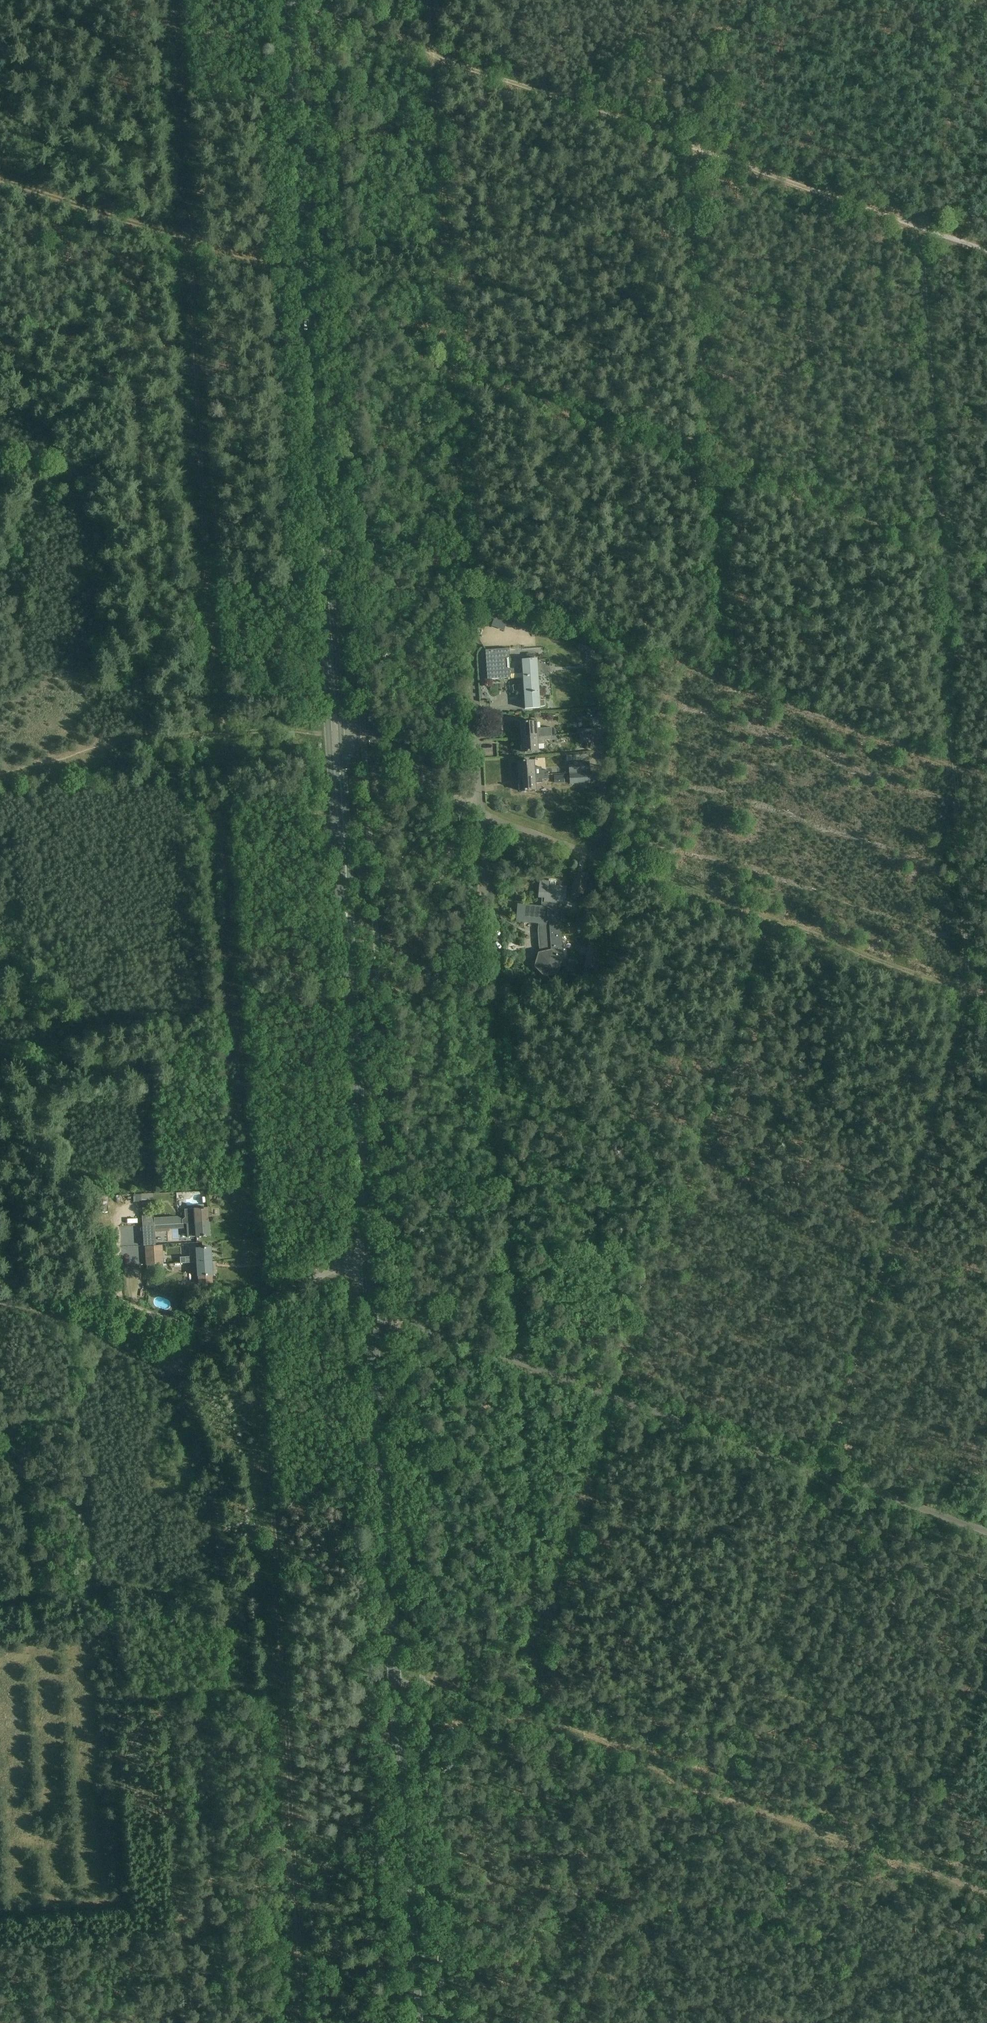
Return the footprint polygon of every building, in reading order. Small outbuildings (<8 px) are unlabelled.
[(481,605),(476,617),(501,626),(505,614),(481,605)] [(540,708),(537,659),(523,660),(523,657),(509,657),(509,649),(485,651),(487,679),(511,678),(511,674),(523,673),(525,709),(540,708)] [(521,723),(521,737),(552,736),(551,728),(536,729),(536,722),(521,723)] [(591,734),(591,739),(602,739),(602,728),(591,729),(591,733),(591,734)] [(591,739),(591,734),(579,734),(580,744),(592,743),(591,739)] [(552,736),(521,737),(522,752),(538,751),(537,744),(545,744),(545,741),(552,740),(552,736)] [(518,762),(519,777),(549,775),(549,770),(542,771),(542,767),(534,768),(534,761),(518,762)] [(569,765),(569,774),(589,773),(589,764),(569,765)] [(590,782),(589,773),(569,774),(570,783),(590,782)] [(549,775),(519,777),(520,791),(535,790),(535,784),(542,783),(542,780),(549,779),(549,775)] [(572,892),(584,895),(588,875),(576,873),(572,892)] [(562,960),(560,922),(563,921),(564,913),(552,910),(553,902),(564,903),(566,888),(549,886),(549,882),(540,881),(539,897),(542,897),(541,907),(518,905),(517,921),(539,923),(538,931),(540,953),(539,954),(535,966),(544,976),(557,973),(561,960),(562,960)] [(597,971),(600,951),(588,949),(585,969),(597,971)] [(144,1209),(153,1205),(150,1197),(140,1201),(144,1209)] [(177,1217),(154,1218),(154,1226),(183,1224),(187,1224),(209,1222),(208,1208),(184,1209),(185,1218),(182,1220),(177,1217)] [(153,1214),(142,1215),(143,1227),(154,1226),(154,1218),(153,1214)] [(210,1237),(209,1222),(187,1224),(187,1231),(187,1238),(210,1237)] [(184,1228),(183,1224),(154,1226),(143,1227),(143,1238),(155,1237),(155,1233),(169,1232),(169,1230),(184,1228)] [(146,1265),(146,1266),(164,1265),(162,1246),(145,1247),(146,1265)] [(190,1257),(185,1257),(185,1263),(192,1263),(211,1262),(210,1247),(197,1248),(196,1247),(189,1247),(190,1257)] [(212,1276),(211,1262),(192,1263),(193,1269),(197,1269),(198,1285),(213,1284),(212,1276)] [(164,1270),(164,1265),(146,1266),(147,1280),(157,1279),(156,1270),(164,1270)]
